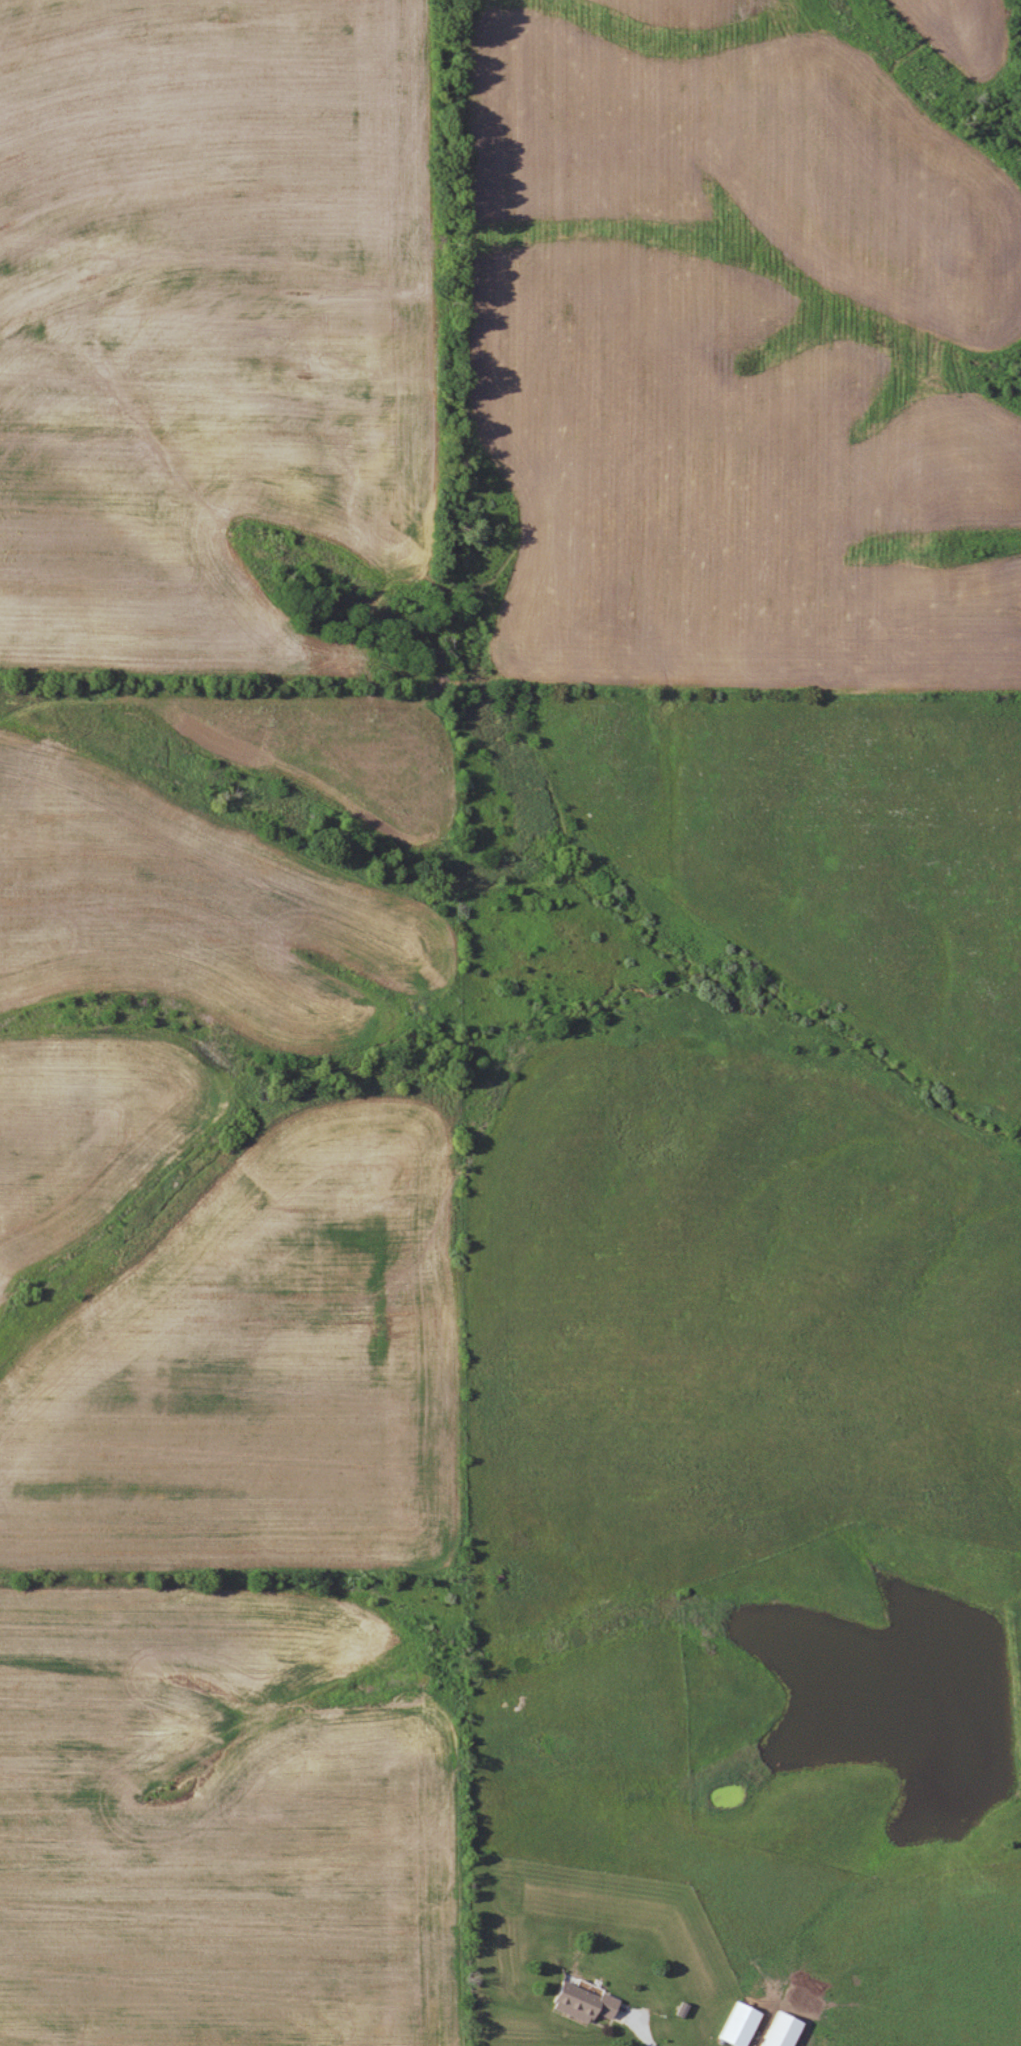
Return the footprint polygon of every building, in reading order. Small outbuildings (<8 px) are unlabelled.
[(590,2023),(593,2014),(612,2020),(619,1997),(560,1978),(550,2010),(590,2023)] [(735,2045),(747,2045),(761,2012),(735,2001),(719,2039),(735,2045)] [(778,2011),(762,2045),(793,2045),(804,2022),(778,2011)]
